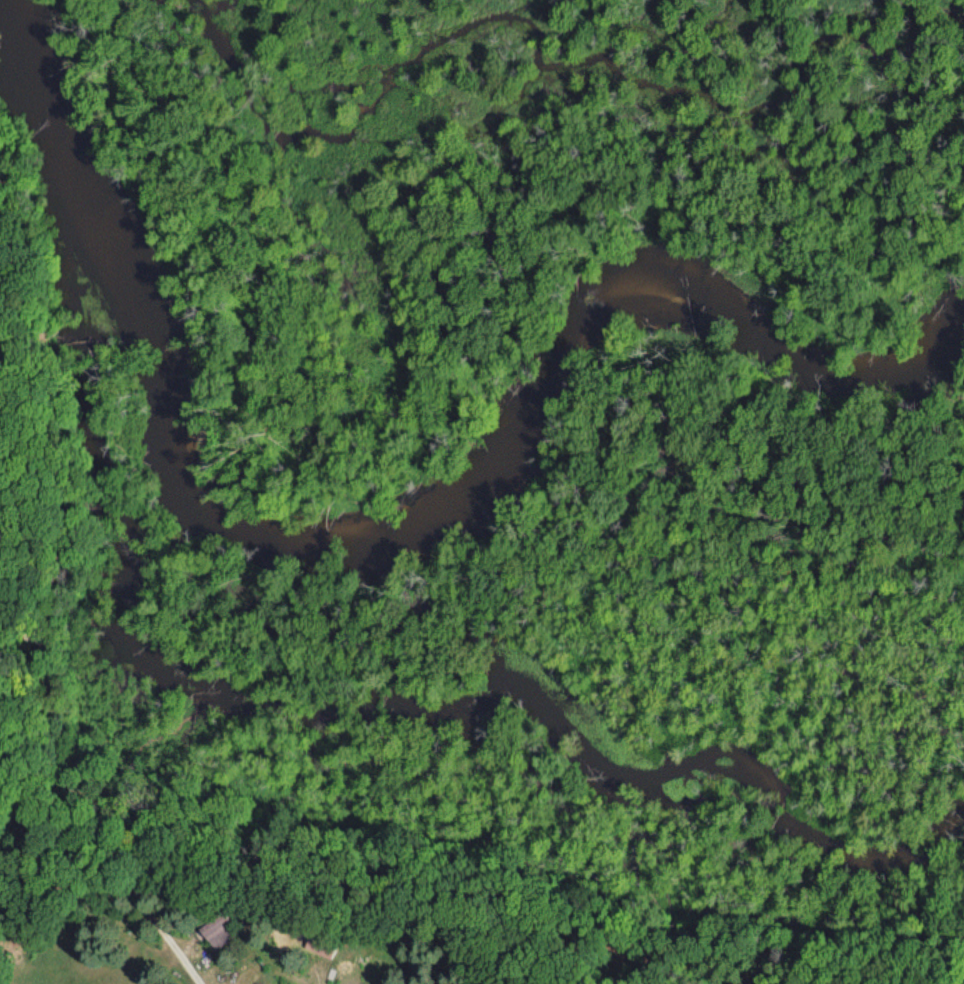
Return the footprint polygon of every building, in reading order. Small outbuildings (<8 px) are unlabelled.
[(215,953),(240,935),(224,914),(200,931),(215,953)] [(333,961),(340,942),(311,932),(305,951),(333,961)]
